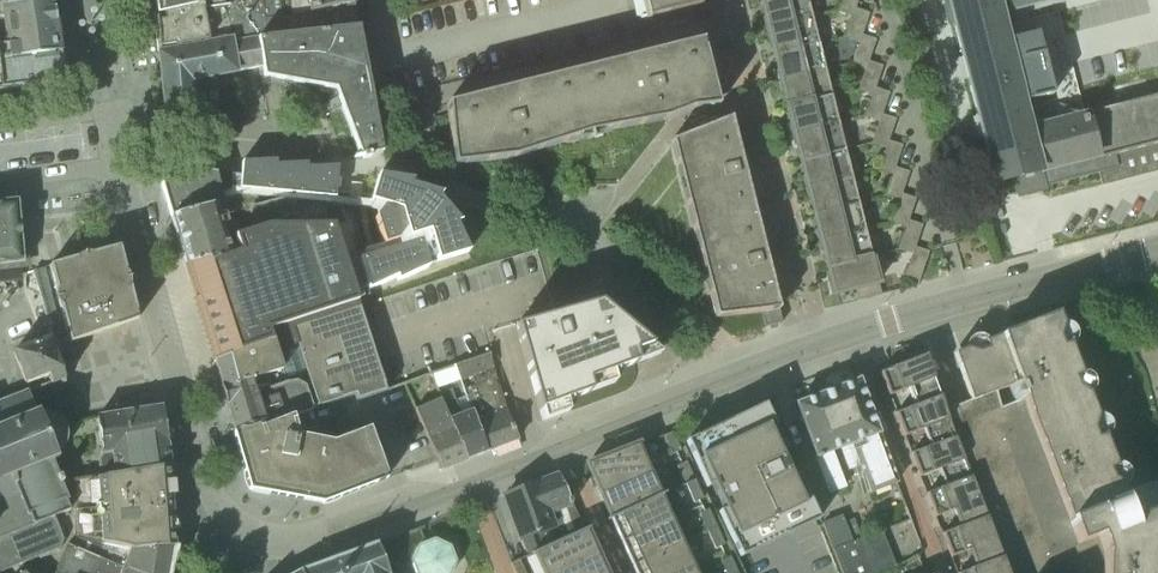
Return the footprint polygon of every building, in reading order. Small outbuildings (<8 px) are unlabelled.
[(53,0),(48,0),(0,7),(0,89),(64,81),(53,0)] [(155,13),(154,13),(159,53),(286,31),(283,16),(279,0),(226,0),(155,13)] [(155,13),(226,0),(154,0),(155,13)] [(283,16),(353,2),(357,1),(356,0),(279,0),(283,16)] [(649,16),(703,3),(702,0),(645,0),(649,16)] [(761,1),(767,28),(812,16),(808,0),(765,0),(761,1)] [(853,14),(856,7),(858,0),(842,0),(839,9),(853,14)] [(995,185),(1006,183),(1005,179),(1017,176),(1021,193),(1043,187),(1044,187),(1044,186),(1100,172),(1103,184),(1157,170),(1157,95),(1146,98),(1117,106),(1088,113),(1089,115),(1033,129),(1003,11),(1048,0),(948,0),(995,185)] [(353,2),(283,16),(286,31),(159,53),(161,72),(167,120),(196,122),(191,76),(264,67),(264,69),(265,76),(336,88),(361,157),(363,156),(364,159),(371,157),(370,154),(383,151),(370,86),(353,2)] [(846,36),(860,41),(862,34),(870,12),(856,7),(853,14),(846,36)] [(812,16),(767,28),(774,54),(818,43),(812,16)] [(852,62),(866,67),(867,67),(869,61),(876,39),(862,34),(860,41),(852,62)] [(701,41),(447,105),(447,106),(454,165),(515,158),(564,142),(591,139),(615,130),(666,120),(726,97),(721,79),(711,81),(701,41)] [(818,43),(774,54),(781,81),(825,69),(818,43)] [(859,89),(873,94),(876,87),(883,65),(869,61),(867,67),(866,67),(859,89)] [(825,69),(781,81),(787,107),(832,96),(825,69)] [(865,116),(879,120),(880,121),(882,114),(890,92),(876,87),(873,94),(865,116)] [(832,96),(787,107),(794,134),(838,122),(832,96)] [(872,142),(886,147),(887,147),(889,140),(896,118),(882,114),(880,121),(879,120),(872,142)] [(731,118),(671,141),(715,318),(761,313),(765,328),(767,327),(780,323),(780,324),(782,323),(770,274),(773,273),(768,255),(769,255),(769,253),(765,254),(745,174),(749,173),(746,163),(742,164),(731,118)] [(838,122),(794,134),(800,160),(845,149),(838,122)] [(879,169),(893,173),(893,174),(895,167),(903,145),(889,140),(887,147),(886,147),(879,169)] [(845,149),(800,160),(807,187),(852,175),(845,149)] [(276,161),(276,160),(242,162),(241,170),(239,189),(274,192),(335,198),(335,192),(338,166),(307,167),(307,163),(276,164),(276,161)] [(885,195),(899,200),(900,200),(902,193),(910,172),(895,167),(893,174),(893,173),(885,195)] [(172,218),(224,202),(224,200),(215,172),(205,172),(163,184),(172,218)] [(432,244),(438,261),(468,252),(455,224),(459,223),(439,198),(441,194),(411,185),(412,181),(400,179),(378,175),(372,195),(370,201),(400,211),(409,238),(429,232),(432,244)] [(852,175),(807,187),(814,213),(858,202),(852,175)] [(892,222),(906,227),(909,220),(916,198),(902,193),(900,200),(899,200),(892,222)] [(224,202),(228,215),(258,206),(256,197),(240,196),(224,200),(224,202)] [(24,263),(18,200),(0,202),(0,265),(24,263)] [(285,227),(325,226),(326,204),(278,200),(258,206),(228,215),(224,202),(172,218),(186,265),(206,258),(206,260),(228,254),(223,239),(282,220),(285,227)] [(858,202),(814,213),(820,240),(865,229),(858,202)] [(356,232),(353,221),(347,223),(342,207),(342,206),(326,204),(325,226),(333,226),(349,276),(363,272),(359,259),(358,258),(358,259),(355,250),(350,234),(356,232)] [(389,214),(378,217),(375,218),(382,245),(397,241),(389,214)] [(186,265),(214,362),(234,433),(260,424),(261,427),(292,416),(354,395),(356,400),(386,391),(359,306),(349,276),(333,226),(325,226),(285,227),(282,220),(223,239),(228,254),(206,260),(186,265)] [(899,248),(913,253),(915,246),(923,225),(909,220),(906,227),(899,248)] [(871,255),(865,229),(820,240),(827,266),(871,255)] [(421,241),(364,257),(359,259),(363,272),(368,290),(396,277),(398,281),(429,267),(428,264),(423,247),(421,241)] [(929,251),(915,246),(913,253),(905,275),(920,280),(929,251)] [(70,343),(73,342),(138,318),(119,247),(50,265),(68,331),(70,343)] [(871,255),(827,266),(834,294),(855,289),(858,301),(881,295),(871,255)] [(1127,308),(1112,312),(1117,329),(1130,320),(1127,308)] [(542,319),(515,326),(542,422),(568,412),(566,402),(590,393),(587,381),(634,363),(635,363),(636,362),(637,361),(638,360),(638,359),(639,358),(638,357),(638,356),(637,355),(604,326),(602,326),(601,326),(600,326),(599,326),(597,327),(597,329),(597,330),(597,331),(597,332),(591,334),(570,325),(568,315),(568,313),(543,320),(542,319)] [(1009,572),(1157,572),(1157,529),(1152,513),(1157,511),(1157,506),(1151,488),(1124,498),(1056,315),(954,353),(972,400),(946,409),(950,419),(965,459),(981,499),(996,540),(1009,572)] [(50,337),(12,351),(25,385),(48,376),(51,385),(64,380),(54,350),(50,337)] [(464,389),(465,395),(487,451),(518,439),(506,409),(503,398),(489,355),(455,366),(460,381),(473,376),(476,385),(464,389)] [(909,388),(934,379),(925,355),(880,372),(889,396),(909,388)] [(934,379),(909,388),(915,405),(896,413),(905,436),(924,429),(950,419),(946,409),(934,379)] [(858,381),(796,404),(829,492),(844,487),(831,452),(852,444),(871,493),(896,482),(858,381)] [(487,451),(465,395),(455,399),(452,389),(439,394),(440,398),(449,425),(463,460),(487,451)] [(39,557),(40,559),(58,551),(58,550),(60,549),(64,541),(64,539),(65,538),(58,520),(56,521),(55,517),(70,511),(66,500),(69,499),(54,460),(58,459),(57,455),(60,453),(62,451),(64,447),(66,445),(66,442),(67,438),(67,434),(67,432),(66,428),(65,426),(63,423),(62,421),(59,418),(55,415),(53,414),(50,413),(47,413),(43,412),(41,413),(40,413),(39,409),(35,411),(27,392),(0,403),(0,572),(39,557)] [(449,425),(440,398),(415,408),(441,469),(463,460),(449,425)] [(717,511),(738,557),(817,520),(796,475),(790,477),(779,453),(784,450),(763,404),(685,441),(706,486),(711,484),(722,508),(717,511)] [(100,469),(104,475),(115,473),(115,475),(170,467),(168,443),(163,407),(96,417),(103,455),(101,456),(101,457),(99,461),(100,469)] [(261,427),(260,424),(234,433),(251,490),(322,503),(386,479),(375,449),(368,430),(333,443),(298,437),(292,416),(261,427)] [(950,419),(924,429),(931,446),(911,453),(920,477),(940,469),(965,459),(950,419)] [(672,454),(681,450),(672,432),(664,436),(672,454)] [(592,478),(596,487),(599,494),(599,495),(650,471),(649,468),(641,451),(639,446),(642,445),(642,444),(639,445),(639,444),(627,449),(616,453),(586,465),(592,478)] [(965,459),(940,469),(946,486),(927,494),(935,517),(955,509),(981,499),(965,459)] [(686,461),(678,465),(686,483),(694,480),(686,461)] [(115,473),(104,475),(73,479),(74,526),(75,536),(115,545),(131,549),(177,547),(170,467),(115,475),(115,473)] [(660,491),(652,474),(650,471),(599,495),(600,496),(600,495),(603,502),(607,511),(610,517),(607,519),(608,520),(661,495),(660,491)] [(529,553),(584,528),(558,476),(504,496),(520,539),(523,538),(529,553)] [(694,501),(702,497),(694,480),(686,483),(694,501)] [(671,515),(663,498),(661,495),(608,520),(611,519),(614,525),(618,534),(621,541),(621,542),(672,518),(671,515)] [(981,499),(955,509),(961,526),(942,534),(951,557),(970,549),(996,540),(981,499)] [(708,509),(699,512),(708,530),(716,527),(708,509)] [(839,572),(883,572),(895,566),(881,530),(863,538),(854,518),(844,521),(842,515),(818,526),(839,572)] [(682,538),(674,521),(672,518),(621,542),(621,543),(622,542),(625,549),(629,558),(632,564),(629,566),(629,567),(683,542),(682,538)] [(388,572),(398,572),(413,567),(415,572),(451,572),(456,562),(450,546),(435,539),(425,542),(420,530),(424,529),(424,527),(378,543),(388,572)] [(537,557),(545,572),(554,572),(598,553),(597,552),(594,545),(590,536),(587,530),(590,529),(589,527),(587,528),(586,528),(584,528),(535,551),(537,557)] [(716,548),(724,544),(716,527),(708,530),(716,548)] [(75,536),(76,549),(133,572),(170,572),(173,561),(174,561),(177,547),(131,549),(115,545),(75,536)] [(970,549),(977,566),(960,572),(1009,572),(996,540),(970,549)] [(685,545),(683,542),(629,567),(630,568),(633,566),(636,572),(635,572),(636,572),(677,572),(694,565),(693,562),(685,545)] [(378,543),(372,546),(370,543),(367,544),(368,547),(357,551),(356,548),(352,549),(354,552),(339,557),(338,554),(334,555),(335,558),(323,563),(322,560),(318,561),(320,564),(306,569),(305,565),(302,567),(303,570),(299,572),(296,572),(388,572),(378,543)] [(76,549),(67,545),(55,572),(133,572),(76,549)] [(605,570),(605,569),(601,560),(598,554),(598,553),(554,572),(607,572),(605,570)] [(721,559),(728,572),(738,572),(729,556),(721,559)] [(519,559),(510,563),(515,572),(526,572),(519,559)]
